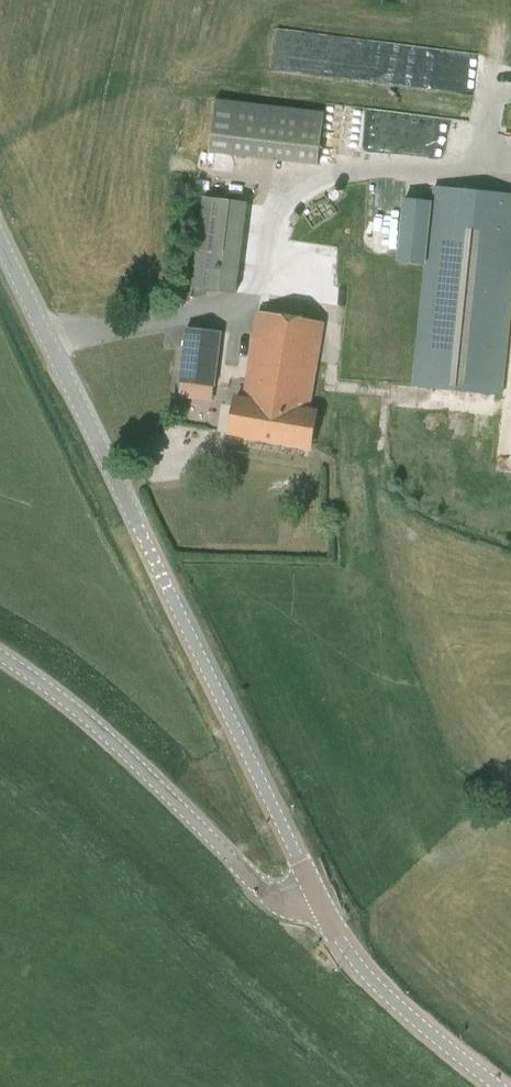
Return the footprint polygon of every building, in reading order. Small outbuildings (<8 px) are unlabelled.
[(212,150),(211,153),(233,156),(240,103),(218,101),(212,150)] [(392,181),(371,180),(369,211),(375,211),(373,250),(388,250),(392,181)] [(510,296),(510,196),(434,187),(432,202),(404,199),(397,262),(426,265),(412,386),(500,395),(510,296)] [(196,254),(192,288),(235,294),(240,259),(196,254)] [(311,445),(317,411),(309,409),(325,321),(260,309),(244,397),(236,396),(230,430),(311,445)] [(216,384),(222,330),(188,326),(182,380),(216,384)]
